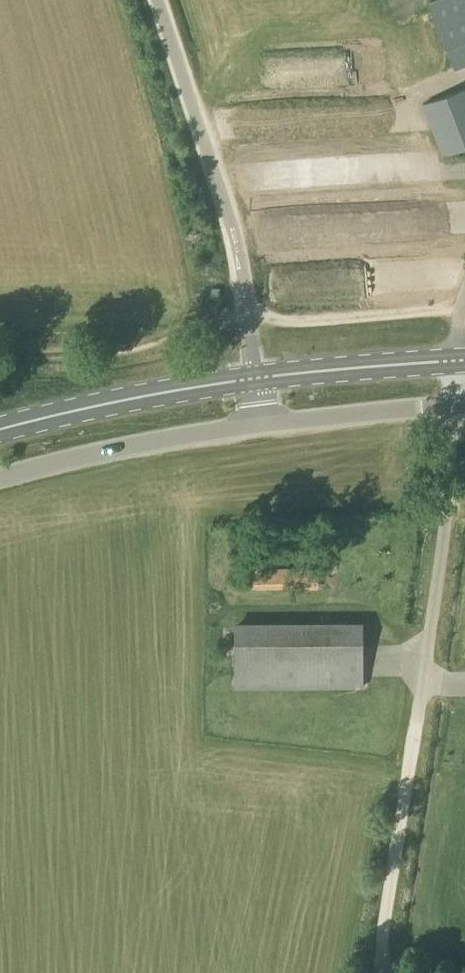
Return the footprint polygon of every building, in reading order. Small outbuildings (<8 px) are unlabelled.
[(456,66),(464,63),(464,0),(437,0),(431,2),(456,66)] [(464,146),(464,91),(464,89),(423,105),(443,155),(464,146)] [(318,590),(317,567),(251,569),(251,590),(309,588),(309,590),(318,590)] [(235,687),(363,687),(363,626),(235,627),(235,687)]
